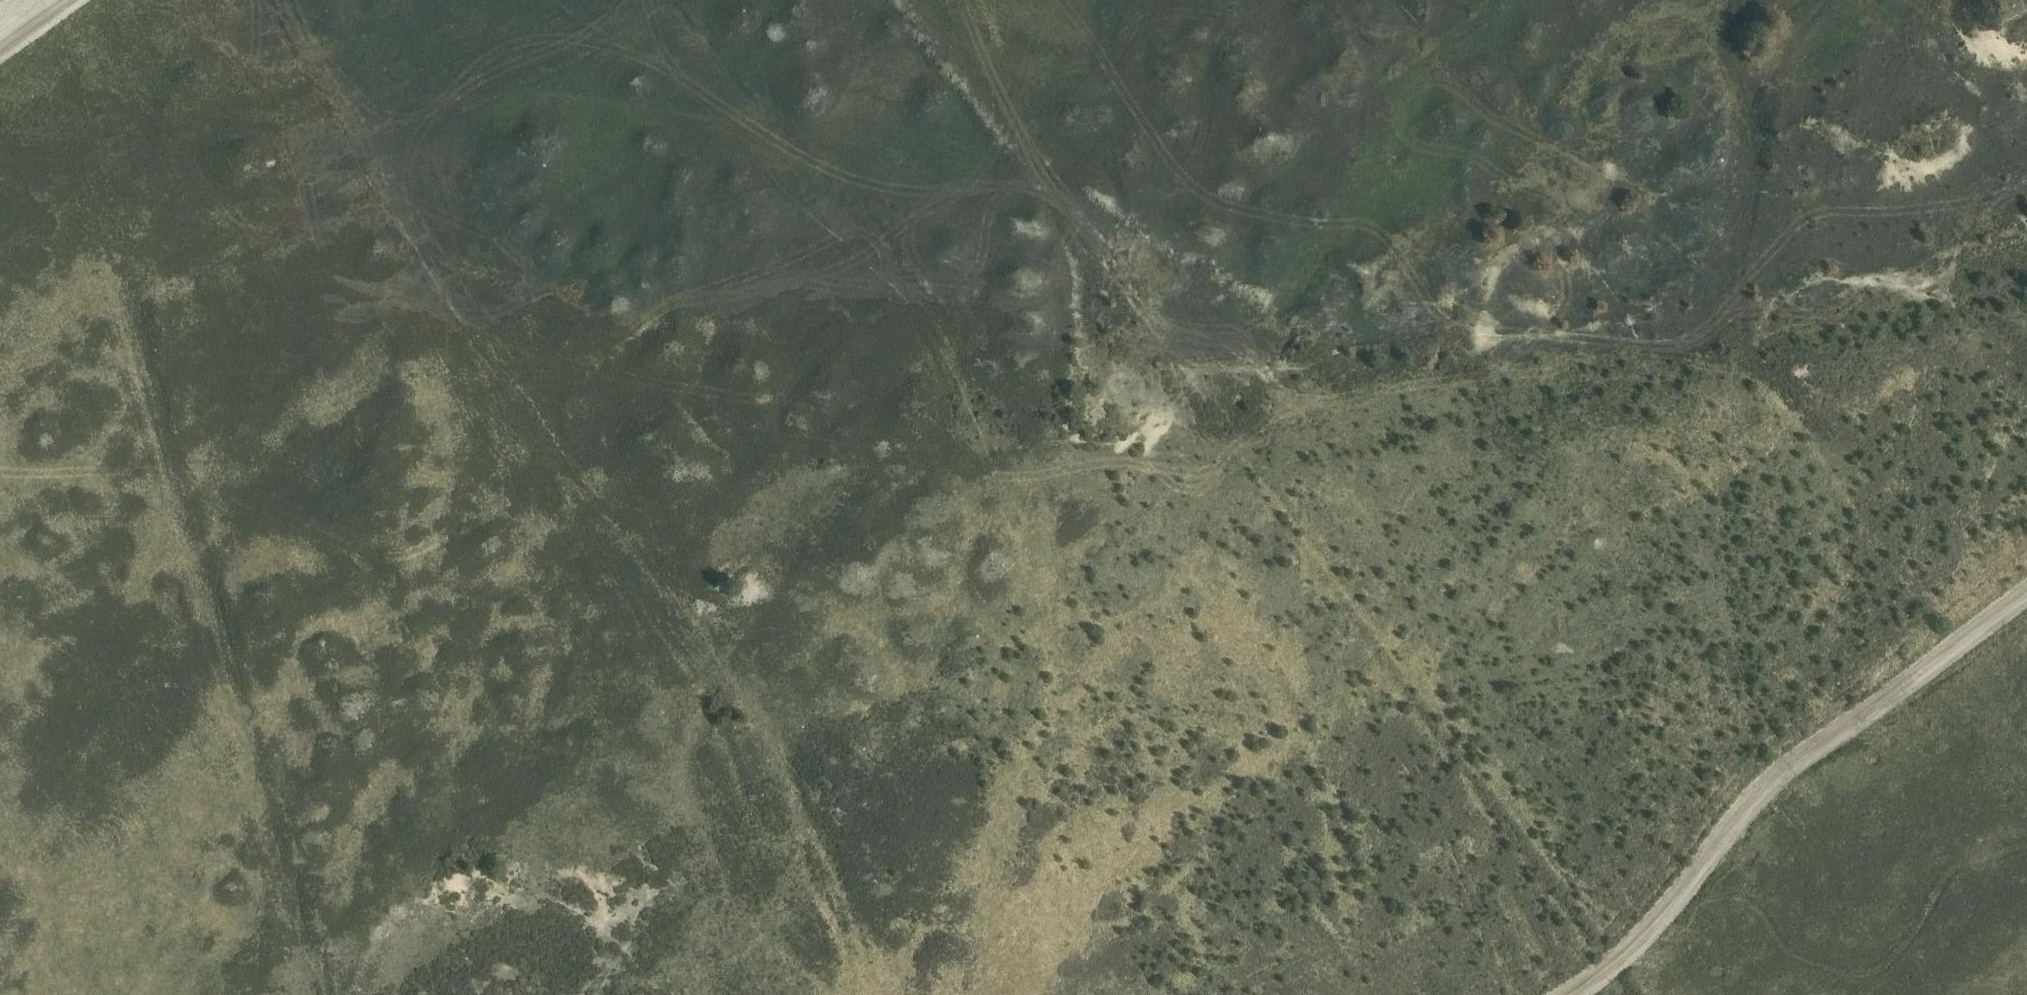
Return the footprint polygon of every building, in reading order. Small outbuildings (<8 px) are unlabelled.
[(2002,22),(2025,10),(2020,0),(2003,0),(1993,5),(2002,22)]
